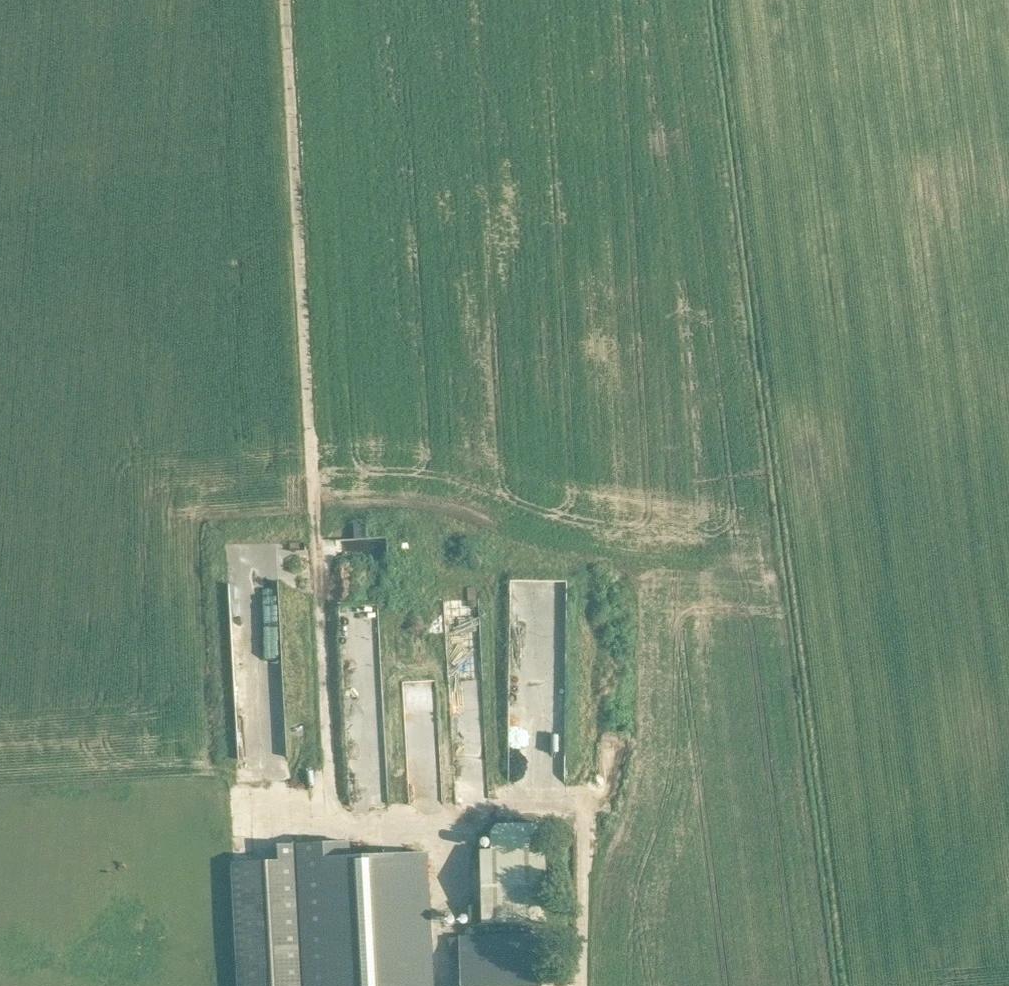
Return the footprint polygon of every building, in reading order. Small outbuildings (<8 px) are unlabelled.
[(232,862),(239,985),(430,985),(422,852),(345,856),(345,841),(279,845),(280,859),(232,862)] [(544,848),(480,849),(481,905),(482,922),(482,924),(547,922),(544,848)] [(460,985),(541,985),(540,935),(450,938),(450,958),(459,958),(460,985)]
